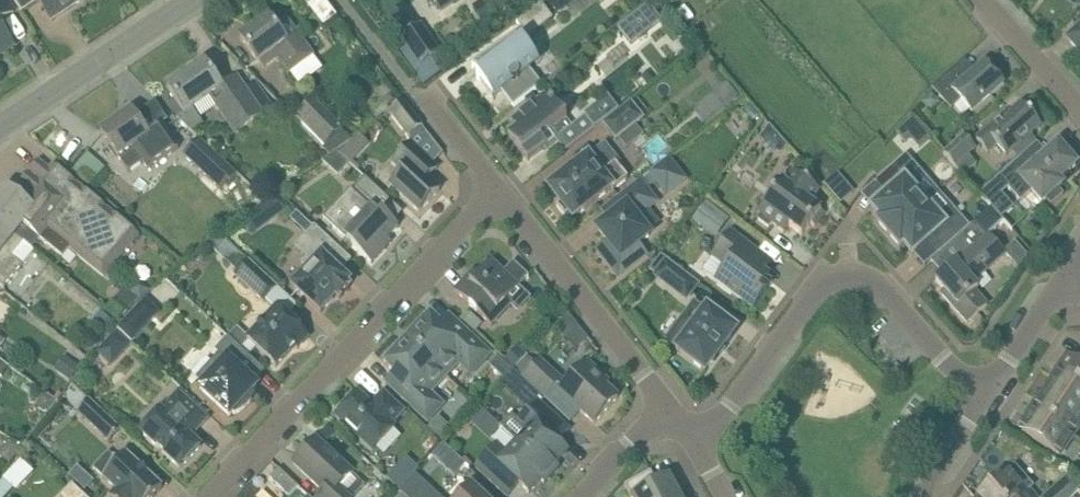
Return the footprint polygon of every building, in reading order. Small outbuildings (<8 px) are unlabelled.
[(14,12),(6,0),(0,0),(0,22),(14,12)] [(22,12),(40,1),(52,19),(81,0),(14,0),(22,12)] [(322,26),(338,17),(327,0),(306,0),(322,26)] [(441,10),(456,0),(435,0),(441,10)] [(570,18),(599,0),(559,0),(570,18)] [(553,17),(542,4),(518,22),(529,36),(553,17)] [(646,6),(617,29),(630,45),(660,22),(647,5),(646,6)] [(269,16),(241,37),(254,55),(259,62),(264,69),(279,58),(291,73),(300,85),(322,69),(313,57),(316,55),(287,16),(275,25),(269,16)] [(13,45),(0,25),(0,54),(13,45)] [(402,37),(421,65),(439,52),(420,25),(402,37)] [(1068,36),(1079,50),(1079,26),(1068,36)] [(539,84),(526,68),(527,66),(527,64),(528,62),(528,60),(528,58),(528,56),(528,54),(527,52),(527,51),(526,49),(525,47),(524,45),(525,44),(523,41),(520,43),(517,39),(518,38),(517,37),(473,68),(475,71),(477,69),(481,74),(477,77),(479,80),(481,79),(493,95),(504,87),(516,102),(512,104),(514,106),(543,84),(541,82),(539,84)] [(952,70),(936,85),(946,96),(953,90),(961,100),(973,112),(988,98),(1004,84),(985,61),(975,70),(962,81),(952,70)] [(235,134),(263,115),(240,82),(225,92),(221,87),(221,86),(217,80),(205,62),(168,87),(186,113),(211,96),(216,102),(214,104),(235,134)] [(549,94),(571,78),(564,68),(542,85),(549,94)] [(722,88),(694,110),(704,123),(705,124),(740,97),(732,87),(728,83),(722,88)] [(518,129),(509,135),(528,160),(543,148),(555,139),(559,136),(569,149),(596,128),(586,115),(573,125),(569,121),(570,121),(552,98),(550,100),(545,95),(512,121),(518,129)] [(314,97),(296,115),(325,146),(323,148),(330,155),(322,161),(323,162),(332,155),(352,140),(341,129),(344,127),(314,97)] [(627,103),(626,104),(603,123),(602,123),(616,141),(645,118),(632,100),(627,103)] [(391,111),(409,135),(422,126),(403,102),(391,111)] [(1006,155),(1024,140),(1041,125),(1022,104),(1010,116),(1007,113),(977,140),(988,153),(997,145),(1006,155)] [(747,105),(740,111),(750,122),(757,116),(747,105)] [(162,124),(148,134),(133,111),(102,132),(129,172),(144,161),(149,168),(179,148),(162,124)] [(915,151),(931,137),(914,117),(898,130),(915,151)] [(771,124),(766,130),(775,136),(776,135),(781,138),(780,140),(788,146),(789,145),(771,124)] [(943,152),(955,166),(963,175),(977,164),(969,153),(975,147),(964,134),(943,152)] [(222,191),(238,174),(199,138),(183,155),(222,191)] [(628,178),(617,163),(620,161),(605,143),(549,187),(561,202),(557,205),(566,217),(570,213),(573,218),(612,188),(614,189),(628,178)] [(419,171),(421,169),(429,160),(411,144),(394,162),(404,172),(391,186),(420,212),(440,191),(419,171)] [(1021,157),(999,176),(1008,187),(1020,201),(1032,191),(1043,203),(1046,199),(1051,205),(1064,194),(1059,188),(1062,185),(1058,181),(1076,165),(1074,161),(1071,157),(1069,154),(1066,151),(1062,148),(1059,145),(1042,160),(1041,161),(1038,158),(1029,166),(1021,157)] [(887,195),(872,208),(881,218),(877,221),(889,234),(926,201),(938,190),(907,154),(876,182),(887,195)] [(669,157),(649,172),(642,177),(649,186),(656,181),(667,196),(688,181),(669,157)] [(26,198),(33,203),(55,221),(50,227),(55,232),(53,234),(62,242),(63,242),(70,248),(70,249),(104,276),(139,234),(54,164),(50,169),(39,161),(31,171),(36,175),(26,187),(31,191),(26,198)] [(263,176),(264,186),(273,190),(281,183),(279,174),(270,170),(263,176)] [(761,215),(757,219),(769,228),(772,223),(784,232),(790,225),(803,235),(812,223),(815,226),(825,213),(811,202),(820,190),(794,171),(785,183),(783,181),(779,185),(776,183),(763,201),(766,203),(759,213),(761,215)] [(839,175),(830,183),(845,200),(854,193),(839,175)] [(352,207),(333,227),(356,248),(372,263),(386,248),(382,244),(388,238),(399,226),(384,212),(380,216),(373,210),(386,196),(365,177),(353,190),(351,189),(343,198),(352,207)] [(639,180),(616,198),(617,199),(619,198),(626,207),(599,229),(608,241),(602,245),(608,252),(604,257),(619,276),(648,254),(639,243),(650,235),(648,232),(652,229),(641,214),(656,202),(639,180)] [(990,185),(980,193),(989,204),(999,195),(990,185)] [(0,198),(0,222),(31,248),(40,238),(63,257),(70,249),(70,248),(63,242),(62,242),(53,234),(55,232),(50,227),(55,221),(33,203),(30,207),(8,189),(0,198)] [(926,201),(889,234),(901,247),(904,244),(913,254),(928,241),(939,254),(952,243),(970,226),(938,190),(926,201)] [(279,193),(240,220),(251,235),(289,208),(279,193)] [(707,201),(693,219),(702,226),(707,219),(721,230),(730,218),(707,201)] [(964,256),(936,280),(946,291),(942,294),(967,323),(988,305),(975,291),(979,288),(974,283),(1006,254),(1004,252),(989,234),(1004,221),(992,207),(975,222),(970,226),(952,243),(964,256)] [(297,211),(290,218),(302,229),(309,222),(297,211)] [(1,285),(4,287),(26,260),(35,251),(31,248),(0,222),(0,284),(1,285)] [(352,260),(336,245),(315,226),(295,246),(307,258),(302,263),(309,270),(294,287),(305,298),(321,312),(337,296),(340,299),(350,288),(347,285),(350,282),(340,273),(352,260)] [(728,265),(717,280),(753,308),(773,281),(763,273),(771,262),(731,232),(714,255),(728,265)] [(278,287),(249,260),(221,234),(209,244),(238,272),(236,275),(265,302),(278,287)] [(1016,241),(1004,252),(1006,254),(1022,272),(1031,259),(1016,241)] [(661,255),(650,270),(687,298),(698,283),(661,255)] [(466,278),(455,290),(492,325),(504,313),(499,309),(519,286),(529,276),(514,261),(504,272),(492,260),(471,282),(466,278)] [(138,281),(130,292),(142,301),(150,290),(138,281)] [(118,319),(129,307),(117,296),(106,308),(118,319)] [(144,299),(117,328),(132,342),(159,313),(144,299)] [(248,339),(260,351),(276,366),(295,346),(298,348),(309,337),(277,307),(248,339)] [(708,308),(694,326),(683,318),(668,338),(679,346),(677,349),(705,371),(737,330),(708,308)] [(102,311),(94,320),(105,329),(112,320),(102,311)] [(408,340),(444,373),(456,360),(476,370),(491,354),(473,337),(449,315),(440,325),(431,316),(429,317),(426,314),(415,326),(418,329),(408,340)] [(117,334),(98,354),(111,366),(130,346),(117,334)] [(201,389),(214,401),(230,416),(233,413),(235,414),(238,413),(241,411),(244,409),(246,407),(249,404),(251,401),(253,398),(254,395),(256,392),(254,390),(257,387),(237,369),(249,356),(233,341),(228,336),(215,350),(224,358),(216,366),(212,362),(196,378),(204,386),(201,389)] [(387,383),(387,384),(409,404),(428,422),(439,410),(427,391),(444,373),(408,340),(398,351),(395,348),(384,360),(387,363),(386,364),(395,373),(387,383)] [(69,381),(80,365),(64,355),(54,370),(69,381)] [(1079,412),(1079,364),(1068,357),(1059,371),(1061,373),(1049,391),(1079,412)] [(2,376),(8,367),(0,361),(0,375),(2,376)] [(587,361),(572,377),(560,391),(595,423),(619,397),(598,378),(602,375),(587,361)] [(536,363),(522,378),(527,382),(545,399),(558,384),(536,363)] [(1072,435),(1079,424),(1079,412),(1049,391),(1036,411),(1072,435)] [(208,419),(192,404),(179,392),(162,410),(162,409),(141,431),(181,469),(202,446),(188,434),(192,429),(196,432),(208,419)] [(336,417),(352,432),(373,451),(396,427),(392,424),(404,411),(384,392),(372,405),(359,393),(336,417)] [(50,410),(56,401),(47,394),(41,395),(38,401),(38,407),(44,411),(50,410)] [(109,442),(122,429),(89,399),(77,412),(109,442)] [(517,422),(507,433),(518,443),(552,475),(560,467),(556,464),(568,451),(559,442),(571,429),(555,414),(538,399),(517,422)] [(473,422),(489,437),(501,425),(485,409),(473,422)] [(1059,455),(1072,435),(1036,411),(1023,431),(1059,455)] [(326,442),(335,433),(328,426),(319,435),(326,442)] [(21,446),(10,439),(0,453),(0,457),(11,464),(22,449),(20,448),(21,446)] [(294,463),(310,478),(324,491),(318,496),(355,496),(366,485),(353,474),(332,454),(316,439),(294,463)] [(476,467),(492,482),(508,496),(520,484),(529,493),(542,480),(545,483),(552,475),(518,443),(508,455),(497,444),(476,467)] [(163,488),(126,453),(103,477),(116,489),(109,496),(154,496),(163,488)] [(982,496),(1031,496),(1027,492),(1031,489),(1034,486),(1017,467),(982,496)] [(78,468),(69,476),(77,484),(86,475),(85,475),(82,472),(78,468)] [(270,478),(286,493),(289,496),(298,486),(279,469),(270,478)] [(672,484),(670,485),(666,479),(658,484),(651,471),(625,485),(632,496),(680,496),(672,484)] [(399,492),(400,490),(405,484),(392,472),(385,479),(399,492)] [(400,490),(407,496),(436,496),(413,476),(400,490)] [(4,478),(0,482),(0,496),(7,496),(15,488),(4,478)] [(256,496),(257,490),(250,484),(241,493),(244,496),(255,496),(256,496)] [(84,495),(73,485),(61,496),(86,496),(84,495)] [(472,486),(462,496),(483,496),(472,486)]
